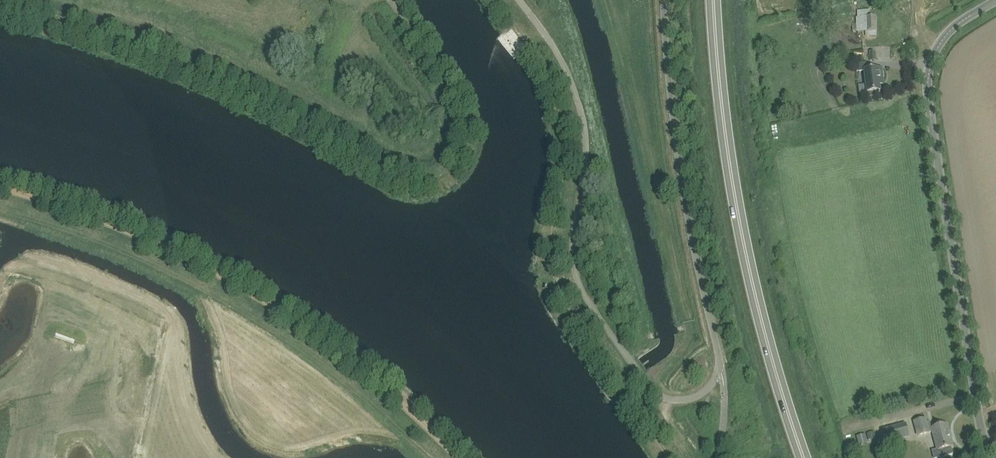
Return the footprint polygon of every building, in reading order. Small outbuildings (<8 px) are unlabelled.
[(853,24),(853,32),(877,30),(876,16),(857,18),(857,24),(853,24)] [(868,93),(871,92),(881,91),(879,81),(883,81),(882,68),(865,70),(867,85),(859,86),(860,93),(868,92),(868,93)] [(915,422),(917,431),(918,436),(929,433),(929,432),(931,431),(932,431),(937,450),(932,451),(934,457),(941,457),(953,455),(951,447),(953,447),(947,424),(931,428),(931,426),(929,422),(927,423),(926,419),(915,422)] [(909,436),(906,424),(884,430),(887,442),(909,436)] [(867,434),(869,440),(876,438),(875,432),(867,434)]
